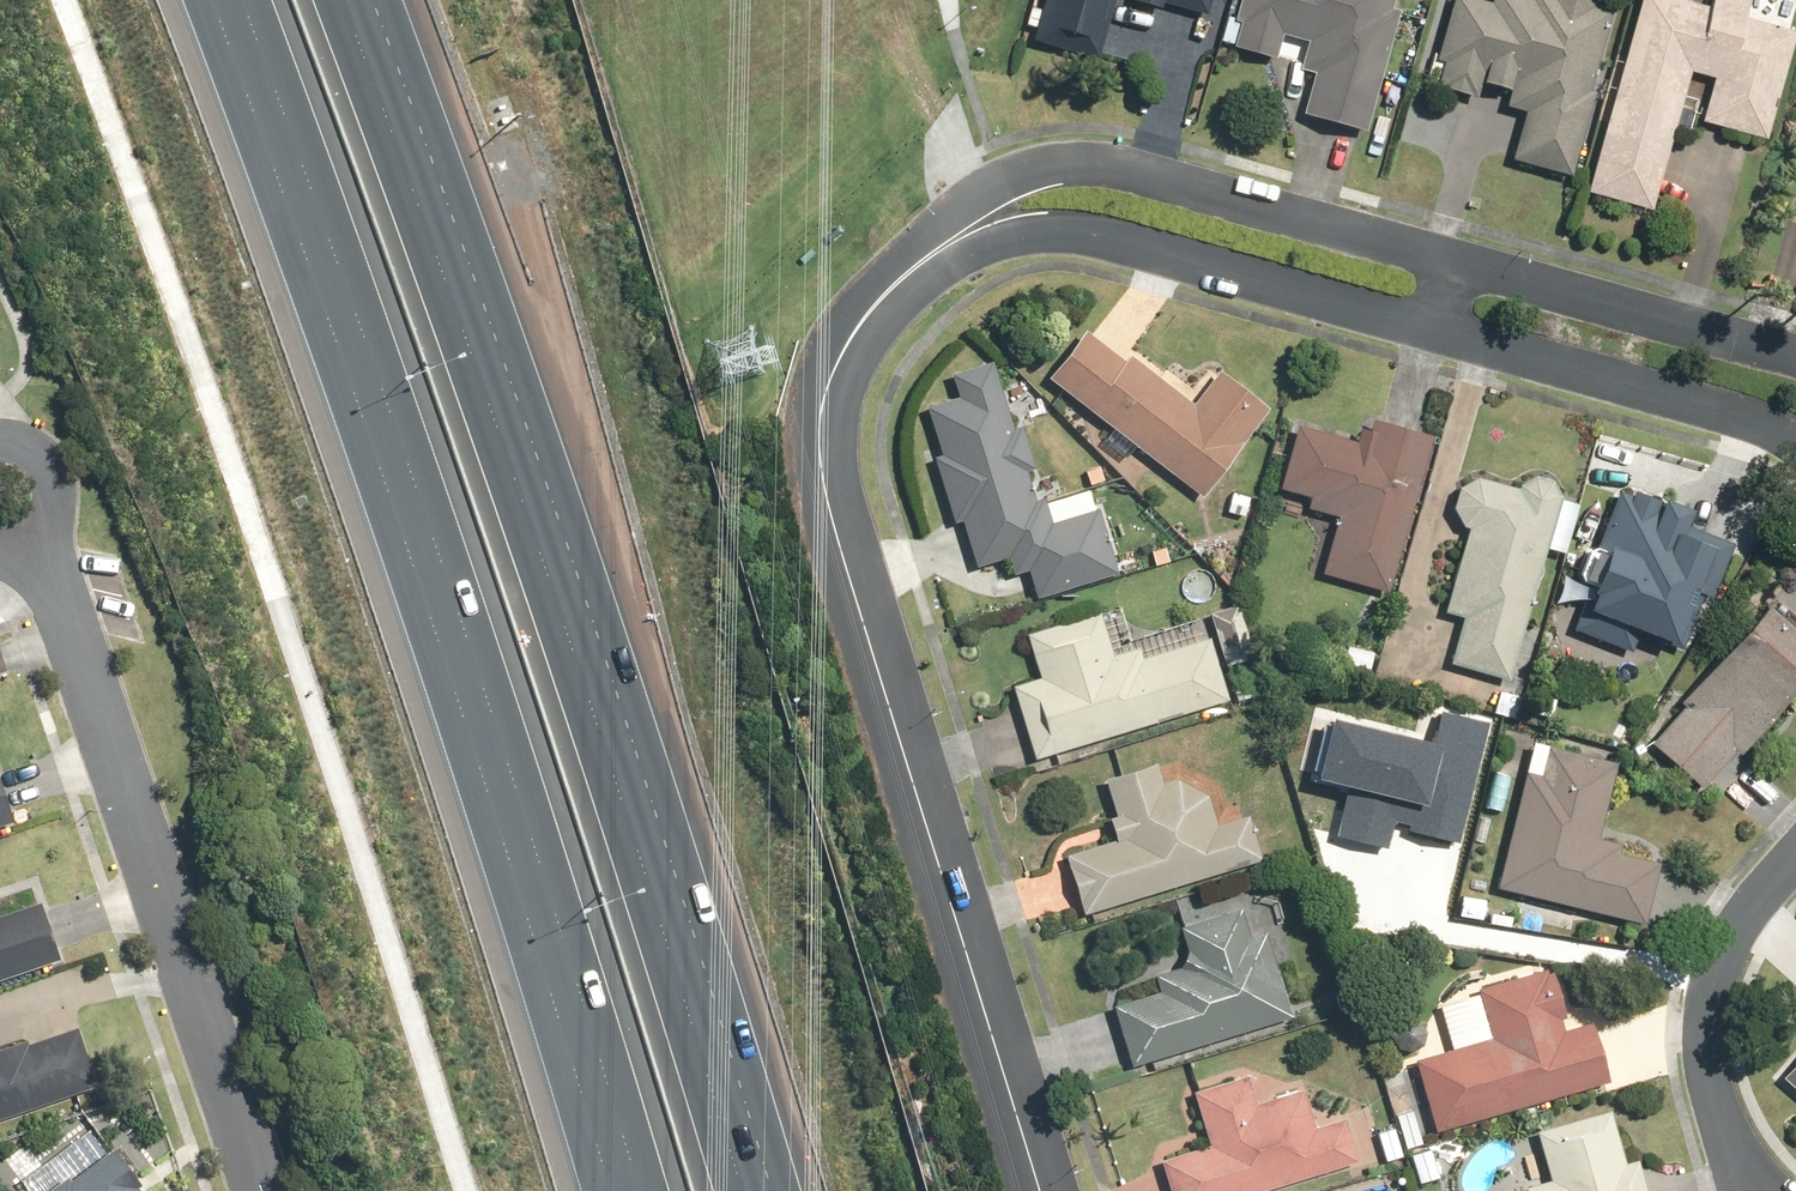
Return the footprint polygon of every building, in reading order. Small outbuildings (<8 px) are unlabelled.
[(1035,39),(1101,58),(1117,0),(1046,0),(1035,39)] [(1164,8),(1166,2),(1209,14),(1213,0),(1135,0),(1164,8)] [(1397,11),(1390,10),(1392,0),(1238,0),(1233,19),(1227,17),(1220,48),(1276,61),(1276,55),(1301,61),(1298,72),(1309,75),(1299,118),(1367,134),(1397,11)] [(1478,0),(1449,0),(1427,88),(1470,99),(1473,86),(1505,93),(1501,108),(1522,113),(1510,160),(1569,175),(1611,10),(1574,0),(1485,0),(1484,2),(1478,0)] [(1700,123),(1764,140),(1795,21),(1795,0),(1707,0),(1705,9),(1672,0),(1630,0),(1612,66),(1619,68),(1586,192),(1654,210),(1690,74),(1712,79),(1700,123)] [(1191,405),(1085,326),(1045,378),(1204,496),(1266,411),(1215,373),(1191,405)] [(1009,428),(990,363),(949,375),(956,400),(927,409),(940,454),(928,458),(947,526),(959,523),(972,568),(1005,558),(1010,576),(1024,571),(1033,602),(1117,578),(1091,488),(1062,496),(1056,474),(1033,480),(1017,425),(1009,428)] [(1364,446),(1293,428),(1276,493),(1308,502),(1305,514),(1332,521),(1319,575),(1388,593),(1429,437),(1371,421),(1364,446)] [(1515,491),(1491,486),(1489,484),(1487,483),(1484,482),(1482,481),(1480,481),(1477,481),(1475,481),(1472,481),(1470,482),(1467,483),(1465,484),(1462,484),(1460,486),(1458,487),(1457,489),(1455,491),(1454,493),(1452,495),(1451,498),(1450,500),(1450,502),(1449,505),(1449,507),(1449,510),(1450,513),(1450,514),(1451,517),(1452,519),(1453,522),(1455,523),(1457,525),(1458,527),(1460,529),(1462,530),(1464,532),(1443,614),(1460,617),(1448,668),(1507,682),(1540,551),(1564,557),(1577,506),(1557,501),(1557,500),(1557,498),(1557,496),(1556,494),(1556,493),(1555,491),(1555,490),(1553,488),(1553,486),(1551,485),(1551,484),(1549,483),(1548,482),(1546,481),(1545,480),(1544,479),(1541,479),(1540,478),(1539,478),(1536,478),(1535,478),(1533,478),(1531,478),(1529,478),(1528,479),(1526,480),(1525,480),(1524,480),(1522,481),(1521,483),(1519,484),(1518,485),(1517,486),(1516,487),(1515,491)] [(1253,493),(1229,488),(1223,517),(1247,522),(1253,493)] [(1588,588),(1572,634),(1632,654),(1638,635),(1686,650),(1704,598),(1714,601),(1733,543),(1685,527),(1691,511),(1619,489),(1599,548),(1598,548),(1595,549),(1594,549),(1593,550),(1591,550),(1590,551),(1588,552),(1587,553),(1586,553),(1585,554),(1583,555),(1582,557),(1582,558),(1580,560),(1580,562),(1579,564),(1578,565),(1578,567),(1578,568),(1578,570),(1578,571),(1578,573),(1578,575),(1579,576),(1579,577),(1579,579),(1580,581),(1581,582),(1582,584),(1583,584),(1584,585),(1585,586),(1586,587),(1588,588)] [(1738,757),(1792,698),(1787,693),(1795,683),(1795,622),(1771,600),(1678,702),(1684,707),(1646,749),(1695,792),(1733,752),(1738,757)] [(1232,604),(1206,612),(1222,659),(1247,650),(1232,604)] [(1117,607),(1026,635),(1039,679),(1008,688),(1030,760),(1226,701),(1202,620),(1127,643),(1117,607)] [(1373,651),(1343,645),(1338,669),(1369,675),(1373,651)] [(1247,656),(1221,665),(1236,707),(1263,698),(1247,656)] [(1350,787),(1338,832),(1391,846),(1396,827),(1463,845),(1495,723),(1445,710),(1436,746),(1334,719),(1318,779),(1350,787)] [(1538,775),(1521,771),(1496,890),(1645,922),(1657,863),(1596,850),(1614,766),(1544,750),(1538,775)] [(1105,818),(1113,842),(1062,858),(1081,919),(1259,863),(1245,821),(1211,831),(1211,829),(1211,827),(1211,824),(1210,822),(1211,820),(1210,818),(1209,815),(1209,814),(1208,811),(1206,809),(1206,807),(1204,806),(1203,804),(1202,802),(1200,800),(1199,798),(1197,797),(1195,796),(1193,794),(1191,793),(1190,792),(1188,791),(1186,790),(1183,789),(1181,788),(1179,788),(1177,787),(1174,787),(1172,787),(1170,787),(1168,787),(1166,787),(1164,787),(1161,788),(1159,789),(1152,766),(1103,781),(1114,815),(1105,818)] [(11,825),(0,792),(0,829),(11,825)] [(1488,897),(1456,893),(1451,920),(1484,925),(1488,897)] [(1157,995),(1111,1008),(1127,1064),(1289,1017),(1265,934),(1247,939),(1235,895),(1173,912),(1186,957),(1176,959),(1179,968),(1152,976),(1157,995)] [(57,962),(38,905),(0,918),(0,982),(57,962)] [(1412,1060),(1433,1132),(1605,1081),(1584,1009),(1564,1015),(1549,963),(1433,997),(1448,1049),(1412,1060)] [(1388,1042),(1389,1044),(1392,1049),(1394,1051),(1397,1052),(1400,1054),(1403,1054),(1407,1054),(1410,1054),(1413,1053),(1416,1052),(1419,1049),(1421,1047),(1423,1044),(1424,1041),(1425,1038),(1426,1034),(1425,1032),(1424,1028),(1422,1025),(1420,1023),(1418,1020),(1415,1018),(1413,1016),(1409,1016),(1405,1015),(1403,1016),(1399,1017),(1396,1019),(1393,1020),(1391,1023),(1389,1026),(1387,1028),(1387,1032),(1387,1035),(1387,1038),(1388,1042)] [(95,1090),(74,1029),(0,1055),(0,1123),(95,1090)] [(1780,1077),(1795,1091),(1795,1059),(1780,1077)] [(1168,1190),(1260,1190),(1361,1161),(1347,1117),(1314,1127),(1302,1088),(1257,1102),(1248,1073),(1191,1091),(1207,1144),(1158,1158),(1168,1190)] [(1414,1110),(1395,1116),(1404,1150),(1423,1145),(1414,1110)] [(1533,1133),(1547,1179),(1516,1189),(1516,1190),(1642,1190),(1632,1160),(1623,1163),(1606,1110),(1533,1133)] [(1394,1127),(1374,1133),(1383,1165),(1403,1160),(1394,1127)] [(44,1190),(138,1190),(105,1147),(44,1190)]
